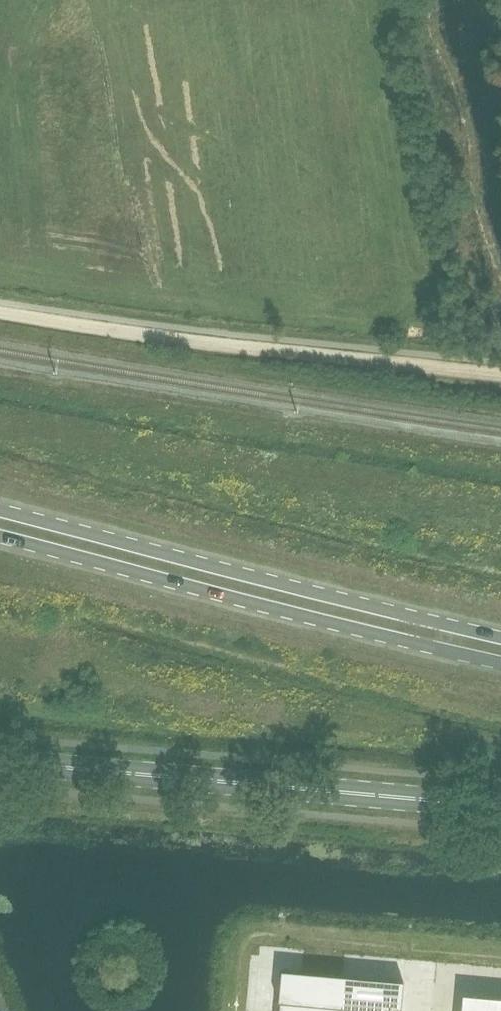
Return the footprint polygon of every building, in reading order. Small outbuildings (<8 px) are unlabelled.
[(279,1002),(278,1010),(401,1010),(403,981),(322,974),(322,976),(282,972),(280,995),(277,994),(277,1001),(279,1002)] [(494,997),(494,998),(463,995),(462,1010),(500,1010),(500,998),(494,997)]
